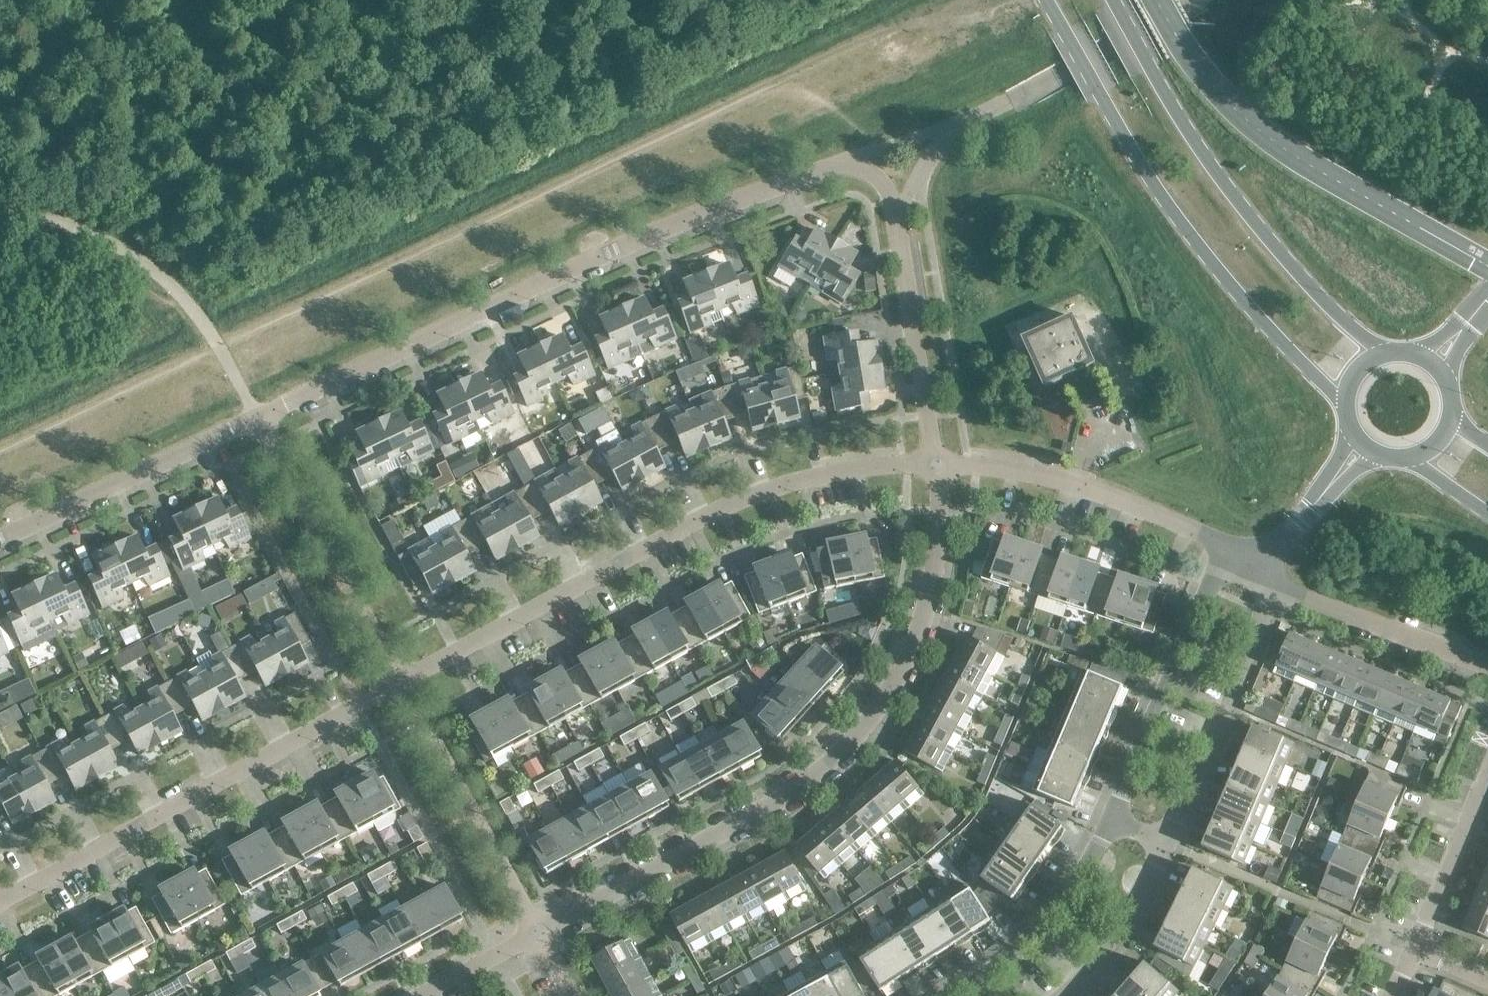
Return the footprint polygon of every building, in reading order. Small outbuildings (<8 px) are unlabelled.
[(814,229),(806,244),(795,238),(778,266),(796,277),(803,269),(815,276),(835,242),(814,229)] [(856,254),(835,242),(815,276),(826,283),(823,293),(841,303),(858,274),(847,268),(856,254)] [(727,264),(705,272),(720,310),(732,305),(738,313),(757,305),(745,275),(733,279),(727,264)] [(720,310),(705,272),(683,281),(689,297),(677,302),(689,332),(709,325),(707,315),(720,310)] [(874,273),(863,274),(865,292),(876,291),(874,273)] [(643,298),(621,308),(637,344),(650,339),(655,347),(675,339),(661,308),(650,313),(643,298)] [(782,306),(771,310),(777,324),(787,320),(782,306)] [(637,344),(621,308),(599,318),(606,333),(594,338),(608,368),(627,360),(625,350),(637,344)] [(1073,317),(1025,339),(1040,372),(1039,373),(1046,388),(1063,380),(1062,377),(1085,366),(1086,367),(1094,363),(1088,349),(1073,317)] [(843,319),(825,322),(827,331),(844,328),(843,319)] [(784,333),(772,336),(775,345),(779,347),(787,344),(784,333)] [(856,333),(848,334),(823,338),(827,359),(837,359),(839,372),(879,366),(875,342),(858,345),(856,333)] [(698,334),(684,340),(689,351),(702,346),(698,334)] [(740,334),(732,337),(735,345),(743,342),(740,334)] [(561,335),(539,346),(556,382),(568,376),(574,384),(593,375),(579,345),(568,350),(561,335)] [(556,382),(539,346),(517,356),(524,371),(513,376),(527,406),(546,397),(544,388),(556,382)] [(778,382),(765,386),(775,424),(798,418),(792,394),(804,390),(797,366),(777,372),(778,382)] [(883,390),(879,366),(839,372),(842,386),(832,389),(836,410),(868,405),(866,392),(883,390)] [(729,372),(721,374),(725,386),(732,384),(729,372)] [(480,373),(458,384),(475,420),(488,414),(494,422),(513,413),(498,383),(487,389),(480,373)] [(725,386),(724,387),(732,410),(746,407),(752,431),(775,424),(765,386),(751,389),(747,380),(732,384),(725,386)] [(475,420),(458,384),(437,394),(444,409),(432,415),(447,445),(466,436),(463,426),(475,420)] [(605,387),(592,393),(599,406),(611,400),(605,387)] [(732,410),(724,387),(702,396),(704,406),(692,411),(707,448),(730,439),(720,416),(732,410)] [(637,391),(627,396),(631,403),(635,405),(642,401),(637,391)] [(674,408),(653,417),(663,439),(676,434),(685,457),(707,448),(692,411),(679,416),(674,408)] [(399,412),(378,422),(395,458),(407,452),(413,460),(432,451),(418,421),(406,427),(399,412)] [(663,439),(653,417),(632,428),(635,437),(623,444),(643,479),(664,468),(652,446),(663,439)] [(378,422),(356,432),(363,447),(352,453),(355,460),(348,463),(359,486),(385,474),(382,464),(395,458),(378,422)] [(523,429),(511,434),(516,446),(528,441),(523,429)] [(605,443),(587,452),(599,475),(610,469),(622,491),(643,479),(623,444),(612,450),(605,443)] [(599,475),(587,452),(569,462),(572,472),(560,479),(579,514),(600,502),(589,480),(599,475)] [(455,464),(449,467),(455,479),(460,476),(455,464)] [(449,472),(429,482),(434,491),(454,481),(449,472)] [(542,477),(524,487),(536,509),(547,503),(558,525),(579,514),(560,479),(548,485),(542,477)] [(536,509),(524,487),(506,497),(509,506),(497,513),(516,548),(537,537),(525,515),(536,509)] [(432,496),(420,503),(425,513),(438,506),(432,496)] [(216,498),(195,508),(212,545),(224,539),(230,547),(249,538),(235,508),(224,513),(216,498)] [(212,545),(195,508),(173,519),(180,534),(169,539),(183,569),(202,560),(199,550),(212,545)] [(479,512),(461,522),(473,544),(483,538),(495,560),(516,548),(497,513),(485,520),(479,512)] [(390,521),(380,527),(386,538),(396,532),(390,521)] [(473,544),(461,522),(443,531),(446,541),(434,548),(453,583),(474,571),(462,549),(473,544)] [(863,535),(855,537),(844,539),(853,584),(884,578),(876,538),(864,540),(863,535)] [(136,536),(114,546),(131,583),(143,577),(149,585),(168,576),(154,546),(143,551),(136,536)] [(981,577),(1010,587),(1024,543),(1014,540),(1013,545),(993,538),(981,577)] [(853,584),(844,539),(826,543),(827,547),(815,550),(815,552),(809,554),(814,573),(819,571),(823,590),(853,584)] [(1035,547),(1024,543),(1010,587),(1039,596),(1051,557),(1033,551),(1035,547)] [(131,583),(114,546),(92,557),(100,572),(88,577),(102,607),(121,598),(119,588),(131,583)] [(432,594),(453,583),(434,548),(422,554),(415,546),(397,556),(409,578),(420,572),(432,594)] [(788,553),(781,556),(771,560),(787,603),(816,592),(809,574),(814,573),(809,554),(802,555),(801,554),(790,558),(788,553)] [(1070,563),(1051,557),(1039,596),(1067,605),(1081,562),(1071,559),(1070,563)] [(787,603),(771,560),(753,567),(754,571),(743,576),(758,614),(787,603)] [(1092,565),(1081,562),(1067,605),(1096,615),(1108,576),(1090,570),(1092,565)] [(278,572),(260,581),(267,594),(278,589),(274,581),(281,578),(278,572)] [(55,574),(33,585),(50,621),(63,615),(69,623),(88,614),(74,584),(62,589),(55,574)] [(1127,582),(1108,576),(1096,615),(1124,624),(1138,581),(1128,577),(1127,582)] [(227,578),(216,584),(223,598),(234,593),(227,578)] [(1149,584),(1138,581),(1124,624),(1154,633),(1166,595),(1147,588),(1149,584)] [(730,582),(720,587),(717,583),(701,592),(723,632),(750,617),(730,582)] [(50,621),(33,585),(12,595),(19,610),(7,615),(22,645),(41,636),(38,627),(50,621)] [(723,632),(701,592),(684,601),(687,605),(677,611),(696,647),(723,632)] [(229,598),(215,605),(222,619),(235,612),(229,598)] [(967,600),(963,614),(972,617),(976,602),(967,600)] [(837,608),(824,612),(827,623),(840,619),(837,608)] [(696,647),(677,611),(667,616),(665,612),(648,621),(670,661),(696,647)] [(279,632),(267,639),(286,674),(307,663),(295,641),(306,635),(294,613),(275,623),(279,632)] [(1021,618),(1016,632),(1026,635),(1030,621),(1021,618)] [(670,661),(648,621),(632,630),(634,634),(624,640),(644,675),(670,661)] [(980,627),(973,640),(967,636),(956,656),(994,676),(1005,656),(998,653),(1007,636),(980,627)] [(772,630),(764,634),(769,645),(780,640),(776,631),(772,630)] [(161,632),(148,639),(155,650),(167,644),(161,632)] [(211,637),(220,653),(212,657),(215,667),(203,674),(223,709),(244,697),(232,675),(242,670),(230,647),(222,632),(211,637)] [(1043,632),(1041,640),(1054,644),(1057,637),(1043,632)] [(761,634),(752,639),(759,652),(768,647),(761,634)] [(1273,673),(1294,682),(1311,642),(1290,634),(1273,673)] [(248,638),(230,647),(242,670),(253,664),(265,686),(286,674),(267,639),(255,645),(248,638)] [(1079,639),(1075,651),(1083,654),(1087,642),(1079,639)] [(644,675),(624,640),(614,645),(612,641),(595,650),(617,690),(644,675)] [(1330,651),(1311,642),(1294,682),(1314,690),(1330,651)] [(771,647),(758,654),(763,663),(776,656),(771,647)] [(814,647),(798,664),(826,690),(842,673),(814,647)] [(128,648),(114,655),(121,667),(135,660),(128,648)] [(617,690),(595,650),(579,659),(581,663),(571,669),(591,704),(617,690)] [(82,651),(72,656),(78,669),(88,664),(82,651)] [(855,651),(851,656),(853,664),(857,668),(865,658),(855,651)] [(1350,659),(1330,651),(1314,690),(1334,699),(1350,659)] [(763,663),(758,654),(745,661),(750,670),(763,663)] [(994,676),(956,656),(946,675),(984,695),(994,676)] [(1370,668),(1350,659),(1334,699),(1354,707),(1370,668)] [(1111,668),(1094,662),(1090,672),(1084,670),(1075,691),(1115,707),(1124,687),(1106,679),(1111,668)] [(826,690),(798,664),(783,681),(811,707),(826,690)] [(1262,667),(1254,688),(1261,691),(1269,670),(1262,667)] [(1390,676),(1370,668),(1354,707),(1374,715),(1390,676)] [(591,704),(571,669),(561,674),(559,670),(543,679),(564,719),(591,704)] [(185,672),(167,682),(179,704),(190,698),(202,720),(223,709),(203,674),(192,680),(185,672)] [(690,673),(680,678),(687,689),(696,684),(690,673)] [(1023,674),(1017,688),(1025,692),(1031,677),(1023,674)] [(738,684),(733,675),(720,682),(725,691),(738,684)] [(984,695),(946,675),(936,694),(974,714),(984,695)] [(26,676),(15,681),(24,699),(35,694),(26,676)] [(1410,684),(1390,676),(1374,715),(1393,724),(1410,684)] [(564,719),(543,679),(526,688),(528,692),(519,697),(538,733),(564,719)] [(811,707),(783,681),(767,698),(796,724),(811,707)] [(179,704),(167,682),(149,692),(152,702),(140,708),(160,743),(181,732),(169,710),(179,704)] [(725,691),(720,682),(707,689),(712,698),(725,691)] [(1430,693),(1410,684),(1393,724),(1413,732),(1430,693)] [(1030,694),(1043,700),(1046,690),(1034,685),(1030,694)] [(1025,692),(1017,688),(1011,702),(1019,706),(1025,692)] [(663,690),(655,695),(661,707),(670,702),(663,690)] [(1115,707),(1075,691),(1067,710),(1107,727),(1115,707)] [(1462,706),(1451,702),(1430,693),(1413,732),(1445,746),(1462,706)] [(974,714),(936,694),(925,713),(963,733),(974,714)] [(538,733),(519,697),(509,703),(506,698),(490,708),(512,747),(538,733)] [(696,707),(691,698),(678,705),(683,714),(696,707)] [(796,724),(767,698),(751,715),(779,741),(796,724)] [(1021,714),(1035,720),(1041,706),(1027,701),(1021,714)] [(16,705),(9,709),(15,721),(22,718),(16,705)] [(643,705),(630,712),(635,720),(648,713),(643,705)] [(683,714),(678,705),(665,712),(670,721),(683,714)] [(1259,706),(1255,715),(1276,724),(1280,714),(1259,706)] [(122,707),(104,717),(116,739),(127,733),(138,755),(160,743),(140,708),(128,715),(122,707)] [(512,747),(490,708),(469,719),(474,727),(471,728),(477,740),(474,742),(485,762),(512,747)] [(1107,727),(1067,710),(1059,730),(1098,747),(1107,727)] [(963,733),(925,713),(915,732),(953,752),(963,733)] [(1006,714),(1000,728),(1008,732),(1014,717),(1006,714)] [(116,739),(104,717),(86,726),(89,736),(77,743),(96,778),(117,766),(105,744),(116,739)] [(1290,719),(1286,728),(1296,732),(1300,723),(1290,719)] [(650,732),(645,723),(632,730),(637,739),(650,732)] [(741,723),(720,735),(739,768),(760,757),(741,723)] [(1309,727),(1300,723),(1296,732),(1306,736),(1309,727)] [(1253,726),(1246,742),(1245,746),(1285,764),(1294,743),(1253,726)] [(1008,732),(1000,728),(994,742),(1002,746),(1008,732)] [(637,739),(632,730),(619,737),(624,746),(637,739)] [(1098,747),(1059,730),(1050,750),(1090,767),(1098,747)] [(1320,731),(1316,740),(1336,749),(1340,740),(1320,731)] [(953,752),(915,732),(904,751),(943,772),(953,752)] [(739,768),(720,735),(700,746),(719,779),(739,768)] [(583,739),(578,742),(582,750),(590,746),(587,741),(583,739)] [(1027,746),(1012,740),(1007,752),(1022,758),(1027,746)] [(1349,744),(1340,740),(1336,749),(1345,753),(1349,744)] [(59,741),(41,751),(53,773),(63,767),(75,789),(96,778),(77,743),(65,749),(59,741)] [(719,779),(700,746),(680,757),(699,790),(719,779)] [(1285,764),(1245,746),(1236,766),(1277,784),(1285,764)] [(563,748),(550,755),(556,764),(568,758),(563,748)] [(603,757),(599,748),(586,755),(591,764),(603,757)] [(1090,767),(1050,750),(1042,770),(1082,787),(1090,767)] [(53,773),(41,751),(23,761),(26,771),(14,777),(33,812),(54,801),(42,779),(53,773)] [(1370,752),(1366,761),(1376,765),(1379,756),(1370,752)] [(989,754),(983,768),(991,772),(997,757),(989,754)] [(591,764),(586,755),(573,762),(578,771),(591,764)] [(1389,760),(1379,756),(1376,765),(1385,769),(1389,760)] [(535,757),(522,764),(530,778),(543,771),(535,757)] [(699,790),(680,757),(660,768),(678,802),(699,790)] [(1321,778),(1327,763),(1317,759),(1311,774),(1321,778)] [(897,761),(880,775),(908,808),(925,794),(897,761)] [(1399,765),(1396,774),(1416,782),(1420,773),(1399,765)] [(1277,784),(1236,766),(1228,786),(1269,803),(1277,784)] [(991,772),(983,768),(977,782),(985,786),(991,772)] [(563,779),(559,770),(546,777),(551,786),(563,779)] [(1082,787),(1042,770),(1033,791),(1073,807),(1082,787)] [(351,783),(373,823),(378,831),(380,830),(392,823),(395,819),(395,816),(393,812),(400,808),(389,788),(386,790),(379,778),(376,780),(372,772),(351,783)] [(1370,772),(1356,804),(1389,818),(1397,799),(1401,800),(1407,788),(1370,772)] [(649,774),(628,785),(646,819),(667,807),(649,774)] [(908,808),(880,775),(863,789),(891,822),(908,808)] [(1330,776),(1325,788),(1337,793),(1342,781),(1330,776)] [(0,802),(12,824),(33,812),(14,777),(2,784),(0,781),(0,802)] [(551,786),(546,777),(533,784),(538,793),(551,786)] [(499,780),(489,786),(496,798),(505,793),(499,780)] [(373,823),(351,783),(342,789),(344,793),(327,802),(347,838),(373,823)] [(646,819),(628,785),(608,796),(626,830),(646,819)] [(1269,803),(1228,786),(1219,806),(1260,823),(1269,803)] [(891,822),(863,789),(847,803),(875,836),(891,822)] [(626,830),(608,796),(588,807),(606,841),(626,830)] [(515,810),(508,798),(499,803),(505,815),(506,814),(515,810)] [(347,838),(327,802),(310,811),(308,807),(299,812),(320,852),(347,838)] [(875,836),(847,803),(831,817),(859,850),(875,836)] [(1028,803),(1015,821),(1050,846),(1063,827),(1028,803)] [(1389,818),(1356,804),(1343,835),(1380,850),(1385,839),(1381,837),(1389,818)] [(1260,823),(1219,806),(1211,826),(1252,843),(1260,823)] [(606,841),(588,807),(568,818),(586,852),(606,841)] [(1316,807),(1310,819),(1323,825),(1326,818),(1323,810),(1316,807)] [(515,810),(506,814),(511,825),(518,821),(520,816),(516,809),(515,810)] [(320,852),(299,812),(289,817),(291,821),(275,831),(294,867),(320,852)] [(1292,814),(1288,824),(1299,828),(1303,819),(1292,814)] [(994,833),(1002,839),(1038,863),(1050,846),(1015,821),(1007,815),(994,833)] [(859,850),(831,817),(814,831),(842,864),(859,850)] [(586,852),(568,818),(548,829),(566,863),(586,852)] [(423,838),(416,826),(407,831),(414,843),(423,838)] [(1252,843),(1211,826),(1202,847),(1243,864),(1252,843)] [(945,827),(933,837),(938,844),(950,834),(945,827)] [(566,863),(548,829),(527,840),(546,874),(566,863)] [(294,867),(275,831),(258,840),(255,836),(246,841),(268,881),(294,867)] [(842,864),(814,831),(797,846),(825,879),(842,864)] [(1291,849),(1295,839),(1284,834),(1279,844),(1291,849)] [(1380,850),(1343,835),(1330,866),(1363,880),(1371,860),(1375,862),(1380,850)] [(938,844),(933,837),(921,847),(927,854),(938,844)] [(1038,863),(1002,839),(990,856),(1025,881),(1038,863)] [(268,881),(246,841),(236,846),(239,850),(221,860),(241,896),(268,881)] [(432,855),(426,843),(416,848),(423,860),(432,855)] [(370,848),(360,853),(365,863),(375,857),(370,848)] [(787,852),(767,862),(788,900),(807,890),(787,852)] [(1296,853),(1293,861),(1306,866),(1309,858),(1296,853)] [(912,856),(899,864),(903,871),(916,863),(912,856)] [(1025,881),(990,856),(977,875),(987,882),(980,889),(999,906),(1008,896),(1012,899),(1025,881)] [(397,870),(392,861),(380,868),(384,877),(397,870)] [(788,900),(767,862),(748,873),(769,911),(788,900)] [(903,871),(899,864),(886,872),(890,880),(903,871)] [(1277,883),(1282,870),(1269,865),(1264,878),(1277,883)] [(345,866),(334,872),(340,882),(350,876),(345,866)] [(1363,880),(1330,866),(1317,898),(1354,913),(1359,901),(1355,899),(1363,880)] [(384,877),(380,868),(367,875),(372,884),(384,877)] [(1193,868),(1185,884),(1183,888),(1223,907),(1233,887),(1193,868)] [(1480,887),(1487,891),(1487,868),(1480,887)] [(185,874),(177,879),(199,919),(225,904),(205,869),(188,878),(185,874)] [(769,911),(748,873),(729,883),(750,921),(769,911)] [(909,874),(902,879),(908,889),(916,884),(909,874)] [(332,876),(320,882),(324,891),(336,884),(332,876)] [(199,919),(177,879),(166,884),(169,889),(151,898),(170,934),(199,919)] [(875,879),(862,887),(867,895),(880,886),(875,879)] [(357,892),(353,883),(340,890),(344,899),(357,892)] [(750,921),(729,883),(710,893),(731,932),(750,921)] [(968,884),(950,896),(973,933),(992,921),(989,916),(999,906),(980,889),(975,895),(968,884)] [(443,886),(422,898),(440,931),(461,920),(443,886)] [(867,895),(862,887),(849,896),(854,903),(867,895)] [(1480,887),(1471,907),(1487,914),(1487,891),(1480,887)] [(1223,907),(1183,888),(1174,907),(1214,927),(1223,907)] [(344,899),(340,890),(327,897),(332,906),(344,899)] [(873,897),(880,907),(891,900),(884,890),(873,897)] [(731,932),(710,893),(691,904),(712,942),(731,932)] [(973,933),(950,896),(931,908),(955,944),(973,933)] [(1278,897),(1275,904),(1287,910),(1290,902),(1278,897)] [(440,931),(422,898),(402,909),(420,942),(440,931)] [(321,904),(307,911),(311,919),(325,911),(321,904)] [(712,942),(691,904),(671,915),(692,953),(712,942)] [(856,908),(863,919),(869,915),(862,904),(856,908)] [(115,912),(106,918),(127,958),(155,943),(135,907),(117,917),(115,912)] [(236,907),(231,909),(234,916),(239,913),(236,907)] [(1214,927),(1174,907),(1164,927),(1204,946),(1214,927)] [(1471,907),(1463,928),(1487,939),(1487,914),(1471,907)] [(955,944),(931,908),(913,920),(936,956),(955,944)] [(420,942),(402,909),(382,920),(400,953),(420,942)] [(306,919),(302,911),(289,918),(294,926),(306,919)] [(1310,911),(1296,941),(1328,956),(1337,937),(1342,940),(1347,927),(1310,911)] [(814,916),(800,924),(805,932),(818,924),(814,916)] [(127,958),(106,918),(96,923),(98,927),(82,936),(101,972),(127,958)] [(294,926),(289,918),(276,925),(281,933),(294,926)] [(150,923),(155,931),(160,928),(156,920),(150,923)] [(400,953),(382,920),(362,931),(380,964),(400,953)] [(936,956),(913,920),(895,931),(918,968),(936,956)] [(677,938),(670,924),(662,929),(670,942),(677,938)] [(805,932),(800,924),(787,931),(791,939),(805,932)] [(1204,946),(1164,927),(1154,947),(1163,951),(1158,960),(1170,968),(1176,958),(1194,966),(1204,946)] [(165,935),(160,928),(155,931),(159,938),(165,935)] [(380,964),(362,931),(342,942),(360,975),(380,964)] [(918,968),(895,931),(877,943),(900,979),(918,968)] [(1483,945),(1460,935),(1455,946),(1478,956),(1483,945)] [(101,972),(82,936),(65,945),(62,941),(53,946),(75,986),(101,972)] [(776,937),(763,945),(767,952),(780,945),(776,937)] [(256,947),(251,938),(238,945),(243,954),(256,947)] [(593,959),(604,978),(642,957),(631,938),(593,959)] [(685,951),(677,938),(670,942),(677,956),(685,951)] [(1328,956),(1296,941),(1283,969),(1317,989),(1324,977),(1319,975),(1328,956)] [(360,975),(342,942),(311,958),(322,979),(332,974),(339,987),(360,975)] [(900,979),(877,943),(858,955),(862,961),(855,965),(870,990),(877,986),(881,991),(900,979)] [(1255,943),(1250,951),(1260,957),(1265,948),(1255,943)] [(243,954),(238,945),(225,953),(230,961),(243,954)] [(767,952),(763,945),(749,952),(753,960),(767,952)] [(1231,945),(1226,954),(1238,960),(1242,951),(1231,945)] [(53,946),(43,952),(46,956),(29,965),(46,995),(57,995),(75,986),(53,946)] [(769,957),(777,970),(796,960),(788,946),(769,957)] [(1250,951),(1245,960),(1256,966),(1260,957),(1250,951)] [(183,954),(176,958),(179,965),(186,961),(183,954)] [(642,957),(604,978),(613,995),(616,995),(652,976),(642,957)] [(750,967),(758,981),(777,971),(769,957),(750,967)] [(311,958),(280,975),(292,995),(319,995),(312,985),(322,979),(311,958)] [(738,958),(725,965),(729,973),(742,966),(738,958)] [(216,969),(211,960),(198,967),(203,976),(216,969)] [(1158,960),(1153,968),(1145,962),(1130,979),(1150,995),(1174,995),(1179,991),(1164,978),(1170,968),(1158,960)] [(827,972),(840,995),(865,995),(864,993),(870,990),(855,965),(850,968),(846,961),(827,972)] [(698,976),(691,962),(683,966),(690,980),(698,976)] [(29,965),(12,974),(10,970),(0,975),(12,995),(46,995),(29,965)] [(260,986),(266,995),(292,995),(280,975),(274,965),(254,976),(260,986)] [(729,973),(725,965),(711,973),(715,980),(729,973)] [(203,976),(198,967),(185,974),(190,983),(203,976)] [(750,968),(735,976),(742,988),(757,980),(750,968)] [(1283,969),(1266,995),(1313,995),(1317,989),(1283,969)] [(827,972),(808,982),(815,995),(840,995),(827,972)] [(1217,972),(1210,983),(1219,989),(1226,978),(1217,972)] [(0,975),(0,995),(12,995),(0,975)] [(652,976),(616,995),(661,995),(662,995),(652,976)] [(705,989),(698,976),(690,980),(698,993),(705,989)] [(730,979),(719,985),(725,995),(726,995),(736,990),(730,979)] [(1130,979),(1116,995),(1117,995),(1150,995),(1130,979)] [(1444,980),(1439,990),(1436,995),(1478,995),(1444,980)] [(808,982),(789,993),(791,995),(815,995),(808,982)] [(113,992),(115,995),(129,995),(124,986),(113,992)] [(260,986),(242,995),(266,995),(260,986)] [(234,987),(217,995),(240,995),(234,987)]
